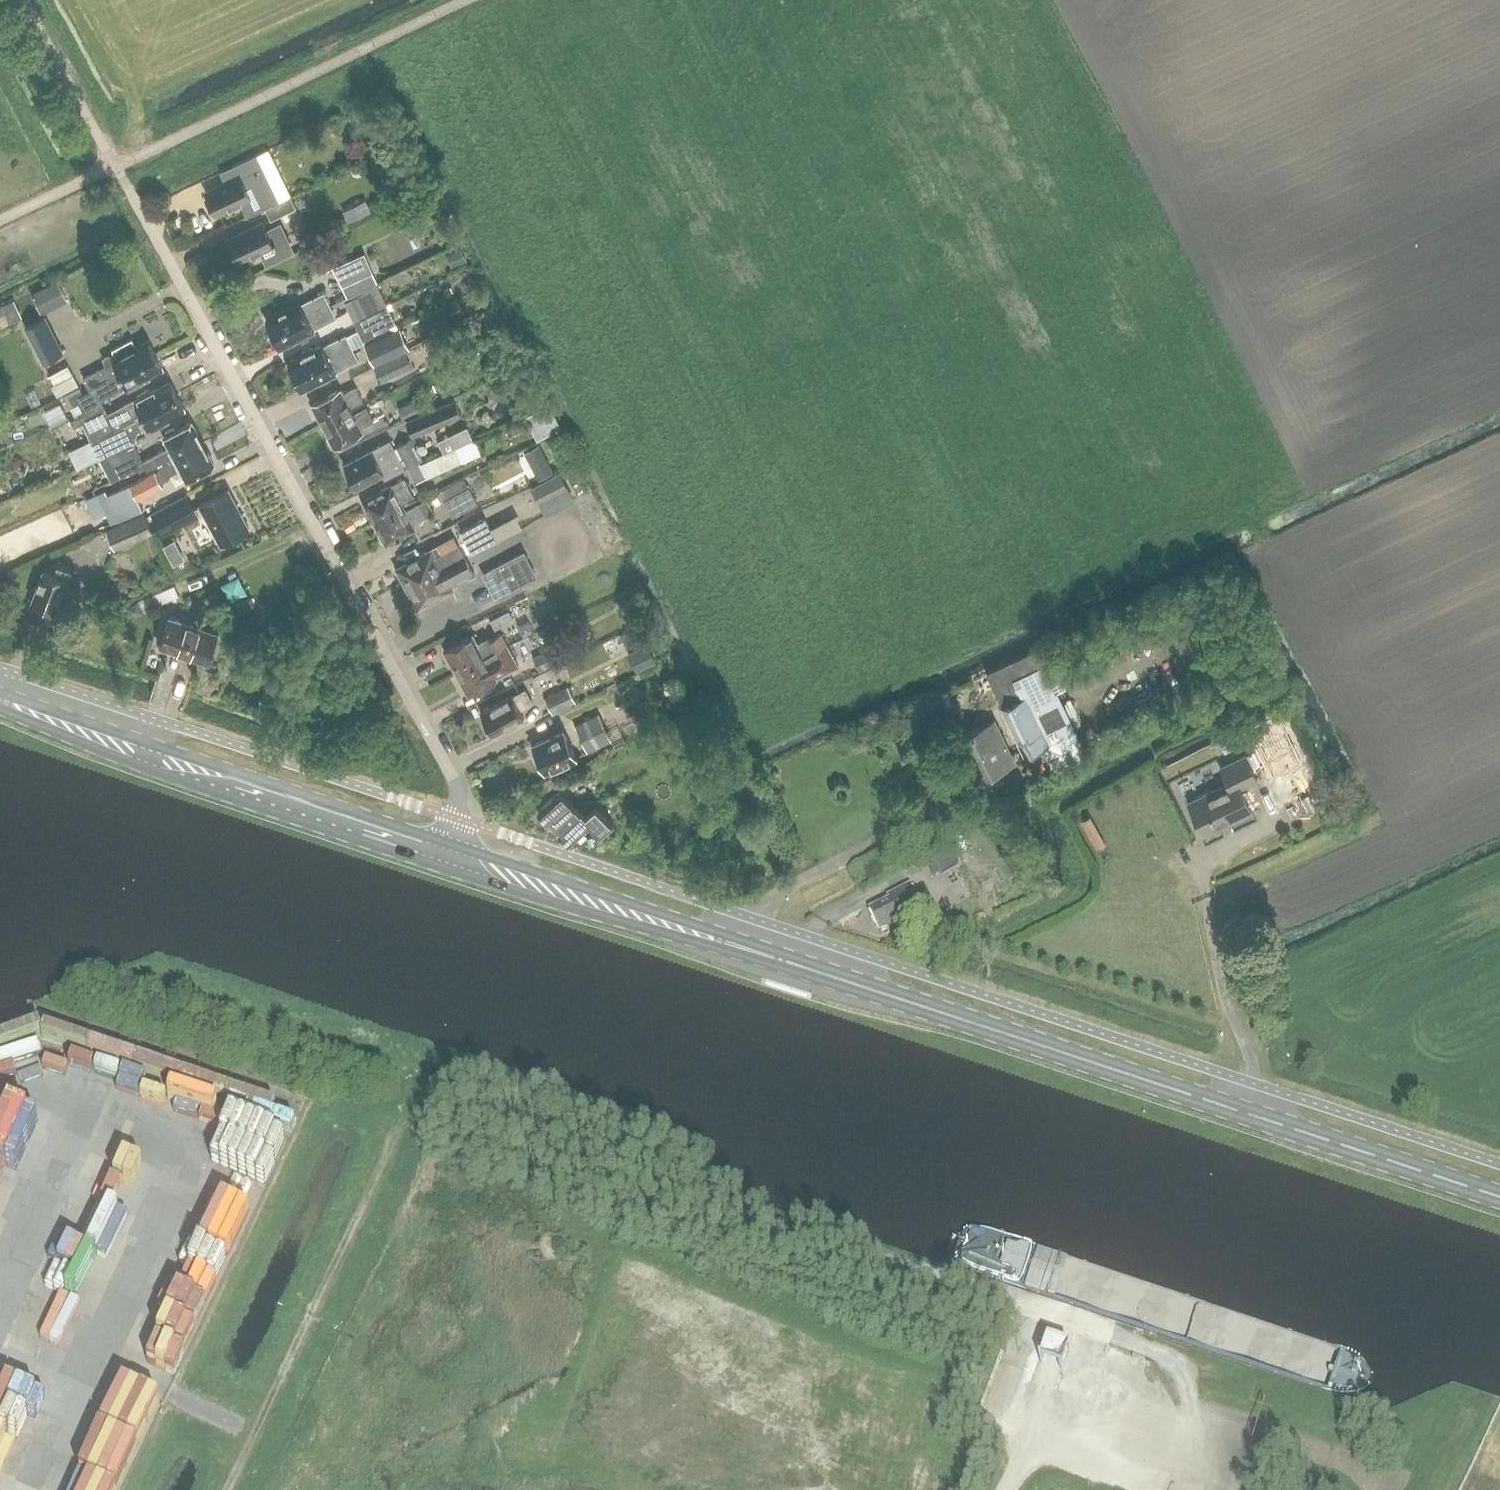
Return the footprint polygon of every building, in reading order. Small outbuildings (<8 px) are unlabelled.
[(278,201),(256,155),(255,154),(230,167),(235,178),(204,193),(214,214),(239,202),(246,216),(278,201)] [(289,196),(263,208),(269,220),(294,208),(289,196)] [(372,198),(350,207),(355,219),(377,209),(372,198)] [(237,261),(260,250),(265,262),(290,250),(278,225),(265,231),(261,223),(226,239),(237,261)] [(328,270),(343,262),(332,243),(318,250),(328,270)] [(343,299),(344,299),(377,283),(364,253),(334,267),(348,296),(343,299)] [(345,302),(354,320),(387,304),(377,283),(344,299),(345,302)] [(44,287),(31,293),(40,313),(54,307),(44,287)] [(273,334),(330,306),(323,293),(301,304),(299,300),(281,309),(282,312),(266,320),(273,334)] [(0,312),(0,328),(22,317),(12,298),(12,297),(1,303),(4,309),(0,312)] [(387,304),(354,320),(358,329),(363,340),(397,324),(387,304)] [(330,306),(273,334),(280,348),(297,340),(298,342),(307,338),(306,335),(314,331),(313,329),(336,318),(330,306)] [(64,352),(46,315),(25,326),(43,363),(64,352)] [(364,345),(374,365),(409,348),(400,328),(364,345)] [(358,329),(345,336),(352,348),(364,342),(363,340),(358,329)] [(288,362),(295,376),(352,348),(345,336),(323,347),(322,345),(313,349),(312,347),(303,352),(304,354),(288,362)] [(113,359),(111,355),(106,356),(102,359),(106,366),(84,378),(90,389),(155,355),(148,340),(136,347),(132,339),(112,350),(116,357),(113,359)] [(352,348),(295,376),(302,390),(319,382),(320,384),(329,380),(328,378),(337,373),(336,371),(358,360),(352,348)] [(409,348),(374,365),(382,383),(413,368),(405,351),(410,349),(409,348)] [(76,418),(84,414),(102,404),(99,399),(126,385),(128,387),(131,386),(132,387),(141,383),(140,381),(163,369),(155,355),(90,389),(83,393),(80,387),(63,395),(76,418)] [(78,386),(67,365),(49,375),(54,384),(51,385),(57,397),(78,386)] [(82,423),(91,441),(126,421),(127,422),(177,395),(170,381),(151,391),(150,389),(137,396),(138,398),(107,414),(102,404),(84,414),(76,418),(71,421),(74,427),(82,423)] [(318,416),(323,426),(351,411),(350,407),(362,400),(355,387),(343,394),(340,390),(312,405),(313,407),(312,410),(315,416),(318,416)] [(185,409),(177,395),(127,422),(126,421),(91,441),(103,466),(136,448),(130,435),(148,426),(149,428),(185,409)] [(398,407),(404,419),(422,410),(416,398),(398,407)] [(455,399),(406,420),(413,436),(462,415),(455,399)] [(526,415),(529,421),(546,413),(543,407),(526,415)] [(353,414),(351,411),(323,426),(328,435),(327,438),(330,444),(333,444),(334,447),(363,432),(360,427),(373,421),(366,408),(353,414)] [(546,413),(529,421),(538,440),(555,432),(546,413)] [(158,465),(159,466),(203,443),(192,422),(175,431),(174,428),(165,433),(166,435),(163,437),(165,440),(160,442),(162,446),(161,447),(163,450),(143,460),(136,448),(103,466),(111,482),(144,466),(146,470),(158,465)] [(356,488),(384,473),(387,479),(406,469),(390,440),(372,450),(344,465),(350,476),(349,479),(352,484),(354,485),(356,488)] [(421,464),(420,461),(422,460),(411,440),(397,448),(407,467),(408,467),(409,469),(421,464)] [(203,443),(159,466),(161,470),(155,472),(129,485),(107,496),(105,490),(61,509),(64,515),(100,499),(112,525),(120,521),(143,509),(138,500),(163,486),(160,481),(169,475),(180,469),(185,479),(189,477),(190,479),(199,475),(197,472),(214,464),(203,443)] [(539,446),(525,453),(532,467),(546,459),(539,446)] [(421,464),(409,469),(416,482),(463,461),(457,448),(421,464)] [(541,505),(568,490),(559,473),(532,488),(541,505)] [(394,490),(407,483),(404,478),(391,485),(394,490)] [(477,503),(468,488),(463,478),(439,492),(452,516),(477,503)] [(369,511),(374,522),(403,507),(401,503),(414,496),(407,483),(394,490),(391,485),(363,500),(364,503),(362,504),(367,512),(369,511)] [(228,490),(200,505),(221,544),(249,529),(228,490)] [(187,495),(151,514),(163,535),(181,525),(176,518),(194,508),(187,495)] [(412,523),(425,517),(434,512),(427,499),(405,510),(403,507),(374,522),(380,533),(378,534),(382,541),(384,540),(386,544),(415,528),(412,523)] [(106,529),(115,549),(153,533),(144,512),(106,529)] [(460,531),(467,543),(467,544),(469,547),(473,548),(495,536),(485,518),(460,531)] [(421,581),(465,557),(460,548),(460,547),(458,544),(441,553),(438,548),(432,551),(431,550),(427,553),(426,551),(419,555),(420,557),(412,561),(406,564),(397,569),(406,584),(419,576),(421,581)] [(513,586),(536,575),(524,553),(502,564),(484,574),(495,596),(513,586)] [(421,581),(408,588),(418,607),(441,595),(442,597),(449,593),(448,591),(452,589),(451,587),(475,575),(465,557),(421,581)] [(72,569),(58,564),(55,573),(44,568),(32,600),(57,610),(72,569)] [(176,585),(154,593),(158,604),(180,596),(176,585)] [(490,619),(494,629),(514,620),(509,610),(490,619)] [(184,654),(194,623),(170,615),(160,646),(184,654)] [(194,623),(184,654),(209,663),(219,632),(194,623)] [(632,629),(620,635),(625,646),(637,640),(632,629)] [(456,672),(507,645),(501,634),(486,642),(479,646),(472,634),(444,650),(456,672)] [(571,638),(533,658),(540,671),(577,652),(571,638)] [(507,645),(456,672),(468,694),(497,679),(496,678),(518,667),(507,645)] [(649,646),(630,656),(637,670),(656,660),(649,646)] [(1023,756),(1074,732),(1042,665),(1013,679),(1022,697),(1000,707),(1023,756)] [(575,701),(568,687),(545,699),(552,713),(575,701)] [(521,722),(520,720),(524,718),(519,709),(532,702),(525,689),(512,696),(512,695),(481,712),(493,735),(512,725),(513,727),(521,722)] [(1313,775),(1282,711),(1246,728),(1277,792),(1313,775)] [(599,714),(575,726),(587,752),(611,740),(599,714)] [(1013,751),(1010,746),(1007,748),(994,720),(960,737),(980,779),(1014,763),(1010,753),(1013,751)] [(577,757),(563,729),(533,744),(546,772),(577,757)] [(1257,780),(1245,756),(1220,768),(1228,783),(1188,803),(1203,835),(1252,811),(1241,788),(1257,780)] [(554,828),(576,807),(560,790),(538,811),(540,813),(539,817),(543,821),(547,821),(554,828)] [(568,843),(571,844),(590,825),(601,837),(615,824),(596,805),(585,815),(581,811),(580,812),(576,807),(554,828),(561,835),(560,838),(563,841),(566,842),(568,842),(568,843)] [(923,860),(933,878),(957,865),(947,846),(923,860)] [(924,915),(910,886),(888,897),(890,901),(870,911),(881,932),(901,922),(903,926),(924,915)] [(66,1008),(47,1061),(105,1081),(116,1049),(172,1069),(180,1048),(66,1008)] [(190,1056),(167,1131),(214,1146),(219,1132),(234,1137),(254,1076),(190,1056)] [(252,1242),(316,1105),(305,1100),(262,1191),(250,1186),(229,1231),(252,1242)] [(85,1269),(141,1295),(166,1239),(110,1214),(85,1269)] [(176,1362),(195,1369),(213,1318),(221,1321),(229,1297),(231,1297),(247,1249),(218,1239),(176,1362)] [(94,1310),(92,1319),(113,1324),(115,1314),(94,1310)] [(30,1431),(48,1436),(62,1387),(59,1386),(73,1338),(40,1328),(24,1385),(17,1383),(14,1392),(6,1390),(3,1399),(14,1402),(11,1414),(0,1410),(0,1489),(12,1489),(30,1431)] [(146,1464),(150,1466),(170,1419),(161,1416),(168,1399),(158,1395),(149,1417),(135,1411),(117,1455),(125,1458),(111,1489),(135,1489),(146,1464)]
